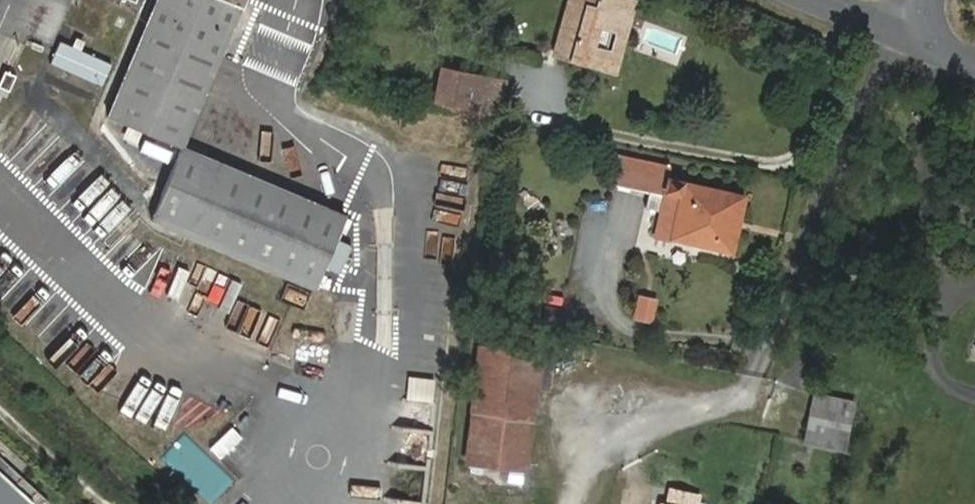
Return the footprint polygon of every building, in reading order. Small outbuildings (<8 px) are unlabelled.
[(181,146),(243,0),(158,0),(109,116),(181,146)] [(139,11),(143,0),(116,0),(139,11)] [(569,21),(576,0),(568,0),(553,52),(560,54),(568,28),(569,21)] [(569,21),(579,24),(577,32),(568,28),(560,54),(604,66),(610,49),(605,47),(611,29),(615,31),(624,0),(576,0),(569,21)] [(630,0),(624,0),(615,31),(611,29),(605,47),(610,49),(604,66),(615,69),(635,1),(630,0)] [(579,24),(569,21),(568,28),(577,32),(579,24)] [(98,84),(109,60),(58,38),(48,62),(98,84)] [(443,65),(437,95),(490,105),(497,75),(443,65)] [(490,105),(437,95),(436,103),(490,113),(497,114),(505,77),(497,75),(490,105)] [(89,112),(101,116),(109,88),(97,84),(89,112)] [(206,156),(181,146),(150,219),(175,230),(206,156)] [(649,188),(645,204),(661,208),(656,234),(732,249),(744,191),(669,175),(671,162),(622,151),(617,182),(649,188)] [(206,156),(175,230),(314,288),(344,215),(206,156)] [(636,291),(629,317),(650,323),(657,297),(636,291)] [(480,346),(468,462),(525,468),(539,353),(480,346)] [(814,392),(805,436),(843,444),(852,400),(814,392)] [(0,481),(0,503),(26,503),(0,481)]
